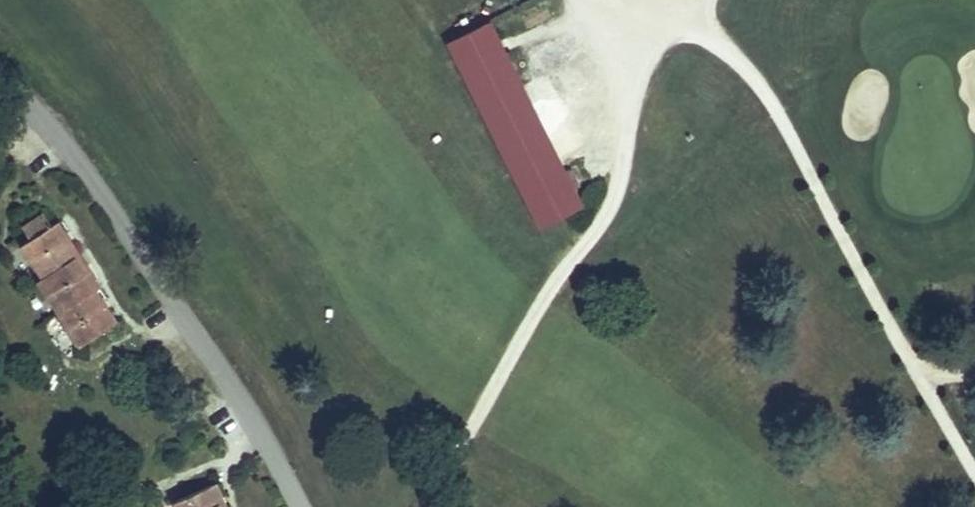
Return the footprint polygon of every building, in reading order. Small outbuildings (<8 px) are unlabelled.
[(472,22),(433,38),(463,101),(502,83),(472,22)] [(502,83),(463,101),(506,192),(546,173),(502,83)] [(546,173),(506,192),(522,224),(562,204),(546,173)] [(1,216),(0,217),(0,275),(6,285),(1,288),(43,349),(78,325),(56,293),(62,288),(17,227),(12,229),(1,216)] [(188,480),(151,500),(155,506),(202,506),(188,480)]
